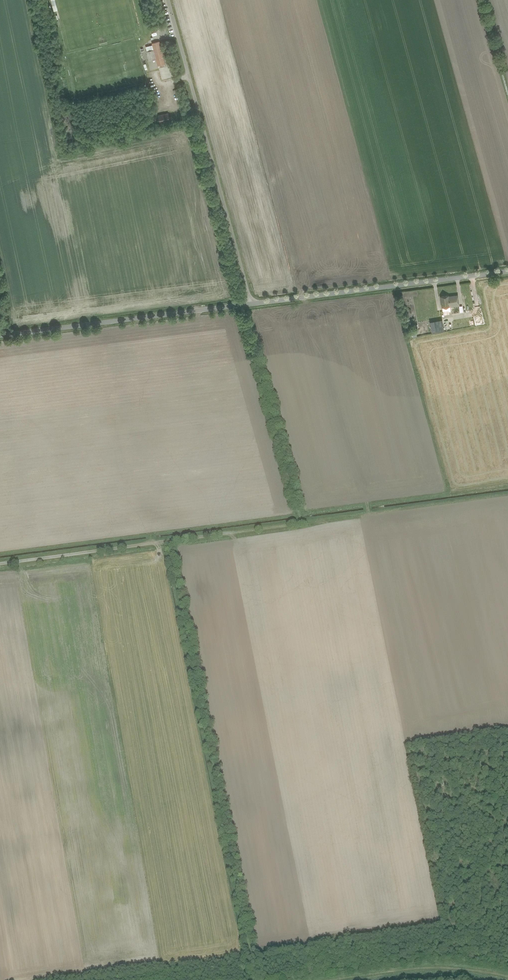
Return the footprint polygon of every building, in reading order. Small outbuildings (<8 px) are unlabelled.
[(152,68),(167,64),(161,41),(151,44),(153,50),(147,52),(152,68)] [(170,119),(168,111),(156,114),(158,122),(170,119)] [(460,304),(458,293),(440,296),(441,307),(460,304)] [(431,331),(444,330),(442,319),(429,321),(431,331)]
